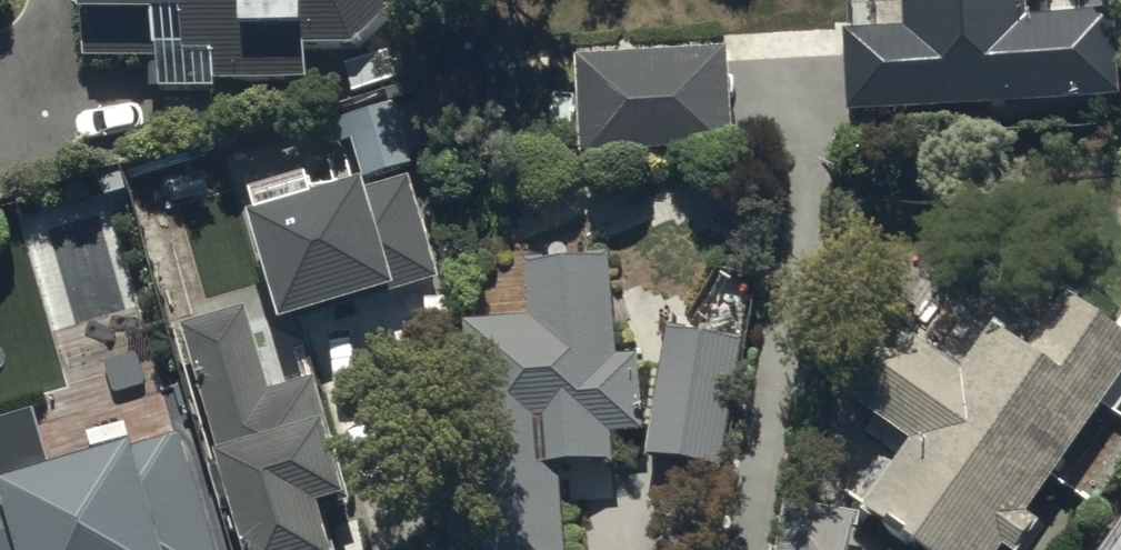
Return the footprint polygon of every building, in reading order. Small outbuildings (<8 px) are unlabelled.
[(81,51),(151,50),(151,85),(218,84),(218,73),(304,72),(304,40),(354,39),(402,6),(395,0),(79,0),(81,51)] [(899,24),(845,26),(848,105),(1118,93),(1114,7),(1027,11),(1027,0),(1036,0),(898,0),(899,24)] [(576,49),(578,147),(730,140),(726,43),(576,49)] [(256,203),(284,309),(338,294),(339,300),(389,286),(360,183),(317,195),(315,187),(256,203)] [(523,257),(526,314),(459,318),(473,549),(563,549),(558,463),(615,460),(613,433),(639,432),(634,349),(612,350),(606,251),(523,257)] [(840,385),(912,437),(864,504),(927,549),(1000,549),(1002,547),(1006,549),(1017,549),(1036,523),(1024,512),(1120,375),(1120,313),(1118,317),(1067,280),(1026,336),(1001,318),(966,366),(889,310),(840,385)] [(183,323),(246,549),(338,549),(323,498),(347,491),(312,370),(263,385),(241,306),(183,323)] [(739,335),(665,324),(646,457),(720,468),(739,335)] [(0,418),(0,549),(210,549),(180,436),(133,449),(131,440),(52,462),(37,408),(0,418)] [(1097,549),(1120,549),(1120,516),(1097,549)]
